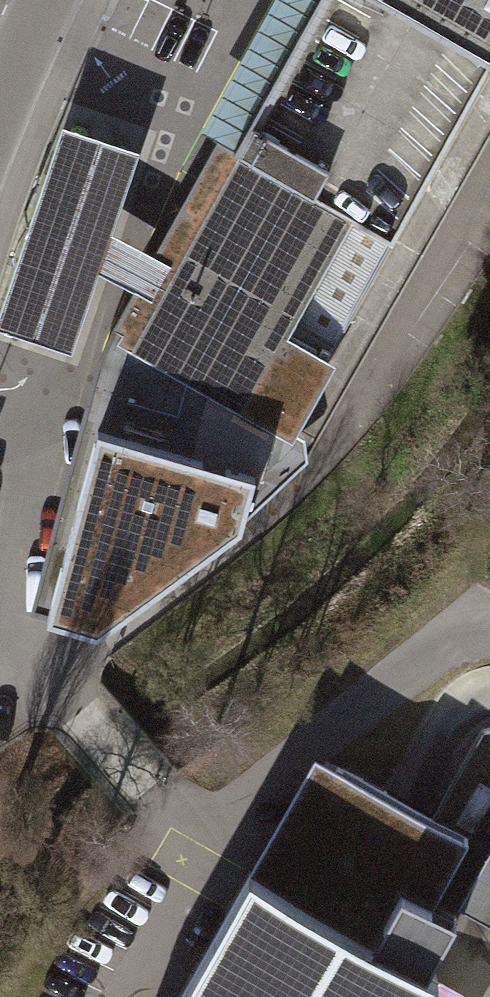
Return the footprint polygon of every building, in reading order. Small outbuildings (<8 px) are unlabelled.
[(235,146),(229,143),(224,144),(204,178),(204,183),(211,188),(170,261),(129,335),(115,389),(175,404),(181,401),(226,418),(238,397),(287,424),(320,363),(327,369),(402,234),(395,230),(489,57),(489,0),(315,0),(235,146)] [(229,143),(235,146),(315,0),(271,0),(200,126),(218,136),(229,143)] [(218,136),(154,251),(134,286),(107,337),(92,375),(30,608),(50,613),(100,427),(251,469),(239,515),(308,453),(489,125),(489,57),(395,230),(402,234),(327,369),(320,363),(287,424),(238,397),(226,418),(181,401),(175,404),(115,389),(129,335),(170,261),(211,188),(204,183),(204,178),(224,144),(229,143),(218,136)] [(62,116),(0,300),(0,332),(71,355),(100,269),(134,286),(154,251),(113,230),(143,143),(62,116)] [(239,515),(251,469),(100,427),(50,613),(52,613),(52,619),(55,624),(61,629),(67,629),(73,626),(76,620),(96,625),(239,515)] [(315,753),(251,869),(373,936),(401,885),(432,902),(468,837),(315,753)] [(458,903),(489,921),(489,848),(458,903)] [(251,869),(179,996),(422,996),(436,972),(427,967),(456,915),(432,902),(401,885),(373,936),(251,869)]
